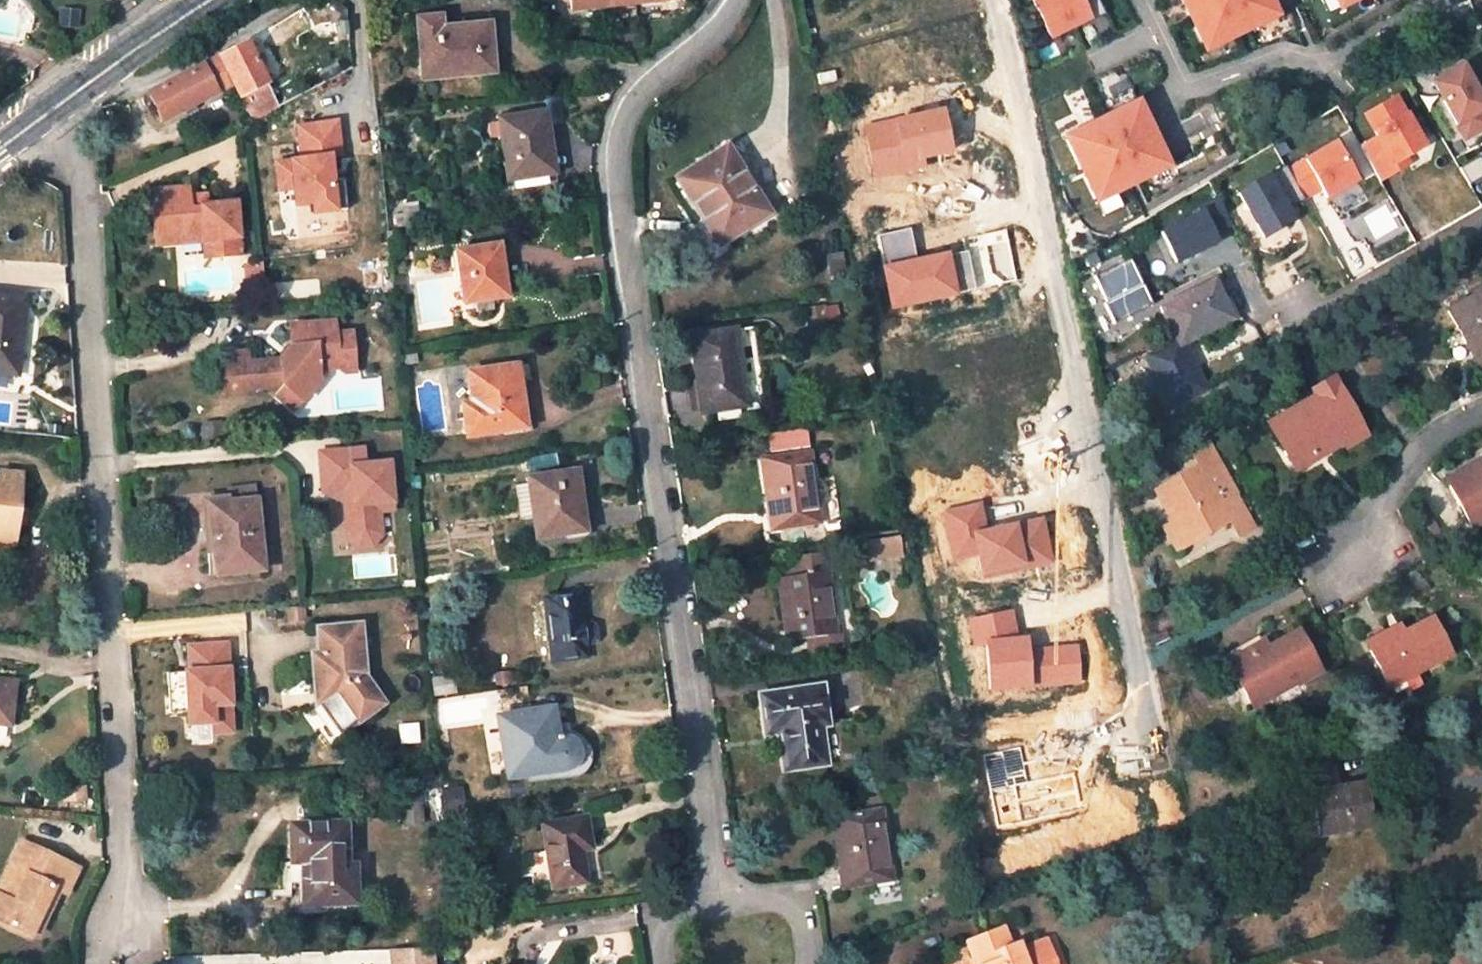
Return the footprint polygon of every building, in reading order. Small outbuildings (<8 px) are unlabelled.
[(329,0),(319,0),(302,10),(312,28),(329,25),(333,35),(349,34),(346,10),(329,0)] [(574,9),(672,0),(573,0),(574,9)] [(1052,32),(1106,7),(1103,0),(1037,0),(1052,32)] [(1208,48),(1279,14),(1273,0),(1186,0),(1208,48)] [(424,78),(491,72),(487,26),(441,31),(439,20),(419,22),(424,78)] [(232,86),(251,121),(279,106),(246,44),(218,59),(232,86)] [(150,95),(164,121),(232,86),(218,59),(150,95)] [(1433,84),(1465,139),(1481,129),(1481,113),(1481,111),(1481,101),(1462,67),(1433,84)] [(1076,96),(1060,102),(1064,113),(1080,106),(1076,96)] [(1377,137),(1360,147),(1380,181),(1398,171),(1394,164),(1424,147),(1394,98),(1365,115),(1377,137)] [(1138,99),(1067,133),(1097,197),(1168,163),(1138,99)] [(1048,105),(1051,116),(1064,113),(1060,102),(1048,105)] [(947,105),(862,123),(870,176),(927,169),(923,157),(955,151),(947,105)] [(556,184),(547,124),(543,125),(541,113),(500,120),(511,192),(556,184)] [(313,215),(340,212),(333,149),(343,148),(339,119),(294,124),(298,158),(272,161),(276,193),(291,191),(293,207),(312,205),(313,215)] [(1335,143),(1287,171),(1304,199),(1321,189),(1326,198),(1356,181),(1335,143)] [(731,170),(721,153),(679,180),(705,219),(712,214),(728,238),(761,217),(749,198),(754,195),(736,167),(731,170)] [(1284,166),(1238,193),(1263,236),(1292,220),(1287,210),(1304,200),(1284,166)] [(151,189),(154,212),(159,212),(161,231),(182,229),(183,245),(205,243),(215,242),(216,258),(242,256),(237,202),(210,205),(193,206),(192,195),(191,186),(151,189)] [(210,205),(210,193),(192,195),(193,206),(210,205)] [(1201,212),(1161,232),(1176,262),(1217,242),(1213,234),(1230,225),(1217,198),(1198,208),(1201,212)] [(416,203),(403,205),(404,213),(406,226),(420,223),(416,203)] [(396,215),(397,227),(406,226),(404,213),(396,215)] [(728,238),(712,214),(705,219),(721,243),(728,238)] [(156,231),(157,247),(183,245),(182,229),(161,231),(156,231)] [(879,235),(885,264),(919,257),(914,229),(879,235)] [(966,251),(951,254),(961,295),(1018,281),(1008,229),(962,238),(966,251)] [(390,253),(401,252),(399,234),(389,236),(390,253)] [(205,243),(207,260),(216,258),(215,242),(205,243)] [(457,252),(465,303),(474,301),(476,313),(494,310),(493,298),(505,296),(498,246),(457,252)] [(885,264),(881,265),(891,309),(961,295),(951,254),(951,250),(919,257),(885,264)] [(841,252),(828,255),(832,277),(845,274),(841,252)] [(1143,285),(1130,259),(1094,276),(1107,302),(1143,285)] [(248,279),(264,278),(263,261),(246,263),(248,279)] [(1213,281),(1160,307),(1175,338),(1179,346),(1184,344),(1205,333),(1207,338),(1235,324),(1213,281)] [(1107,302),(1105,304),(1115,324),(1153,305),(1143,285),(1107,302)] [(1447,312),(1474,359),(1481,354),(1481,292),(1447,312)] [(16,374),(24,301),(0,299),(0,373),(16,374)] [(822,309),(808,311),(810,325),(823,322),(822,309)] [(292,347),(278,359),(250,361),(246,353),(219,355),(223,391),(268,388),(277,395),(285,385),(304,401),(318,385),(312,380),(318,370),(340,369),(346,373),(355,372),(352,332),(336,333),(335,321),(291,326),(292,347)] [(733,333),(693,339),(698,377),(704,412),(744,407),(733,333)] [(1179,346),(1175,338),(1144,354),(1170,408),(1207,389),(1184,344),(1179,346)] [(521,430),(517,400),(522,400),(516,365),(468,372),(472,403),(462,404),(467,438),(521,430)] [(686,379),(691,414),(704,412),(698,377),(686,379)] [(1315,398),(1284,416),(1288,423),(1272,433),(1295,472),(1318,458),(1316,453),(1322,449),(1325,454),(1343,444),(1345,448),(1367,435),(1333,378),(1312,392),(1315,398)] [(277,395),(297,410),(304,401),(285,385),(277,395)] [(517,400),(521,430),(531,428),(526,399),(522,400),(517,400)] [(1284,416),(1268,425),(1272,433),(1288,423),(1284,416)] [(805,431),(770,437),(772,451),(808,446),(805,431)] [(1199,466),(1156,491),(1174,522),(1187,545),(1230,520),(1239,534),(1254,526),(1235,493),(1237,492),(1217,455),(1214,457),(1209,448),(1193,457),(1199,466)] [(320,454),(324,494),(344,491),(353,491),(354,505),(345,506),(349,539),(360,547),(373,546),(382,535),(380,512),(379,503),(393,502),(389,463),(365,465),(364,449),(320,454)] [(1316,453),(1318,458),(1325,454),(1322,449),(1316,453)] [(809,452),(762,460),(773,530),(820,522),(809,452)] [(1447,480),(1472,526),(1481,521),(1481,469),(1478,463),(1447,480)] [(15,509),(18,509),(21,475),(0,473),(0,545),(14,547),(15,525),(13,525),(15,509)] [(421,487),(420,474),(411,474),(412,488),(421,487)] [(576,474),(530,481),(531,486),(534,508),(538,537),(578,531),(572,495),(579,494),(576,474)] [(516,489),(520,510),(534,508),(531,486),(516,489)] [(344,491),(345,506),(354,505),(353,491),(344,491)] [(984,500),(940,511),(955,562),(979,555),(982,580),(1055,561),(1045,515),(989,528),(984,500)] [(213,506),(218,556),(214,556),(216,575),(263,569),(256,501),(213,506)] [(379,503),(380,512),(394,510),(393,502),(379,503)] [(15,525),(26,527),(28,510),(18,509),(15,509),(13,525),(15,525)] [(1435,520),(1430,522),(1438,537),(1442,534),(1435,520)] [(1164,528),(1177,551),(1187,545),(1174,522),(1164,528)] [(862,540),(866,562),(900,556),(897,535),(862,540)] [(836,635),(827,572),(837,571),(834,553),(783,561),(786,578),(779,579),(788,642),(805,640),(836,635)] [(577,595),(546,599),(554,661),(586,656),(577,595)] [(1014,610),(967,618),(974,645),(987,642),(1020,634),(1014,610)] [(1450,656),(1431,618),(1403,633),(1391,639),(1387,631),(1366,643),(1390,687),(1416,673),(1450,656)] [(313,655),(317,704),(321,701),(344,731),(384,702),(364,675),(358,625),(318,629),(320,655),(313,655)] [(1399,625),(1387,631),(1391,639),(1403,633),(1399,625)] [(1266,648),(1252,656),(1249,650),(1227,662),(1248,698),(1265,688),(1271,698),(1297,684),(1298,686),(1320,673),(1297,631),(1266,648)] [(836,635),(805,640),(808,656),(845,650),(842,634),(836,635)] [(1031,635),(987,642),(989,691),(1034,687),(1032,648),(1031,635)] [(1078,642),(1032,648),(1034,687),(1081,683),(1078,642)] [(1263,643),(1249,650),(1252,656),(1266,648),(1263,643)] [(190,731),(231,729),(227,644),(187,646),(188,670),(167,670),(169,711),(189,710),(190,731)] [(1395,696),(1421,683),(1416,673),(1390,687),(1395,696)] [(4,739),(6,724),(10,724),(14,684),(0,682),(0,741),(4,739)] [(1253,708),(1271,698),(1265,688),(1248,698),(1253,708)] [(826,725),(820,689),(763,698),(768,733),(780,731),(785,768),(824,762),(819,726),(826,725)] [(551,708),(499,717),(508,776),(566,765),(568,764),(569,764),(572,762),(573,760),(575,757),(575,755),(576,753),(576,751),(576,748),(574,744),(572,741),(569,738),(565,736),(560,736),(556,737),(551,708)] [(1021,746),(983,755),(998,829),(1084,810),(1075,773),(1030,781),(1021,746)] [(1306,768),(1312,795),(1319,835),(1356,828),(1354,816),(1369,814),(1363,785),(1336,791),(1330,763),(1306,768)] [(84,786),(64,787),(65,800),(85,799),(84,786)] [(420,795),(402,796),(405,824),(423,822),(420,795)] [(880,811),(833,818),(844,887),(891,880),(880,811)] [(1356,828),(1371,825),(1369,814),(1354,816),(1356,828)] [(586,818),(542,825),(552,887),(587,882),(581,851),(591,850),(586,818)] [(292,827),(293,862),(283,862),(284,890),(296,890),(304,889),(305,906),(355,902),(353,867),(346,867),(344,824),(292,827)] [(0,901),(0,922),(32,938),(35,932),(44,913),(55,889),(68,895),(80,870),(22,842),(0,889),(0,896),(2,897),(0,901)] [(974,854),(963,856),(965,869),(976,867),(974,854)] [(965,869),(969,887),(980,884),(976,867),(965,869)] [(969,887),(972,897),(982,894),(980,884),(969,887)] [(296,890),(297,917),(305,917),(305,906),(304,889),(296,890)] [(355,902),(305,906),(305,917),(355,914),(355,902)] [(41,935),(50,916),(44,913),(35,932),(41,935)] [(1047,939),(1022,949),(1019,942),(1011,945),(1004,927),(967,941),(976,963),(1056,963),(1047,939)] [(432,948),(393,949),(394,963),(434,963),(432,948)]
